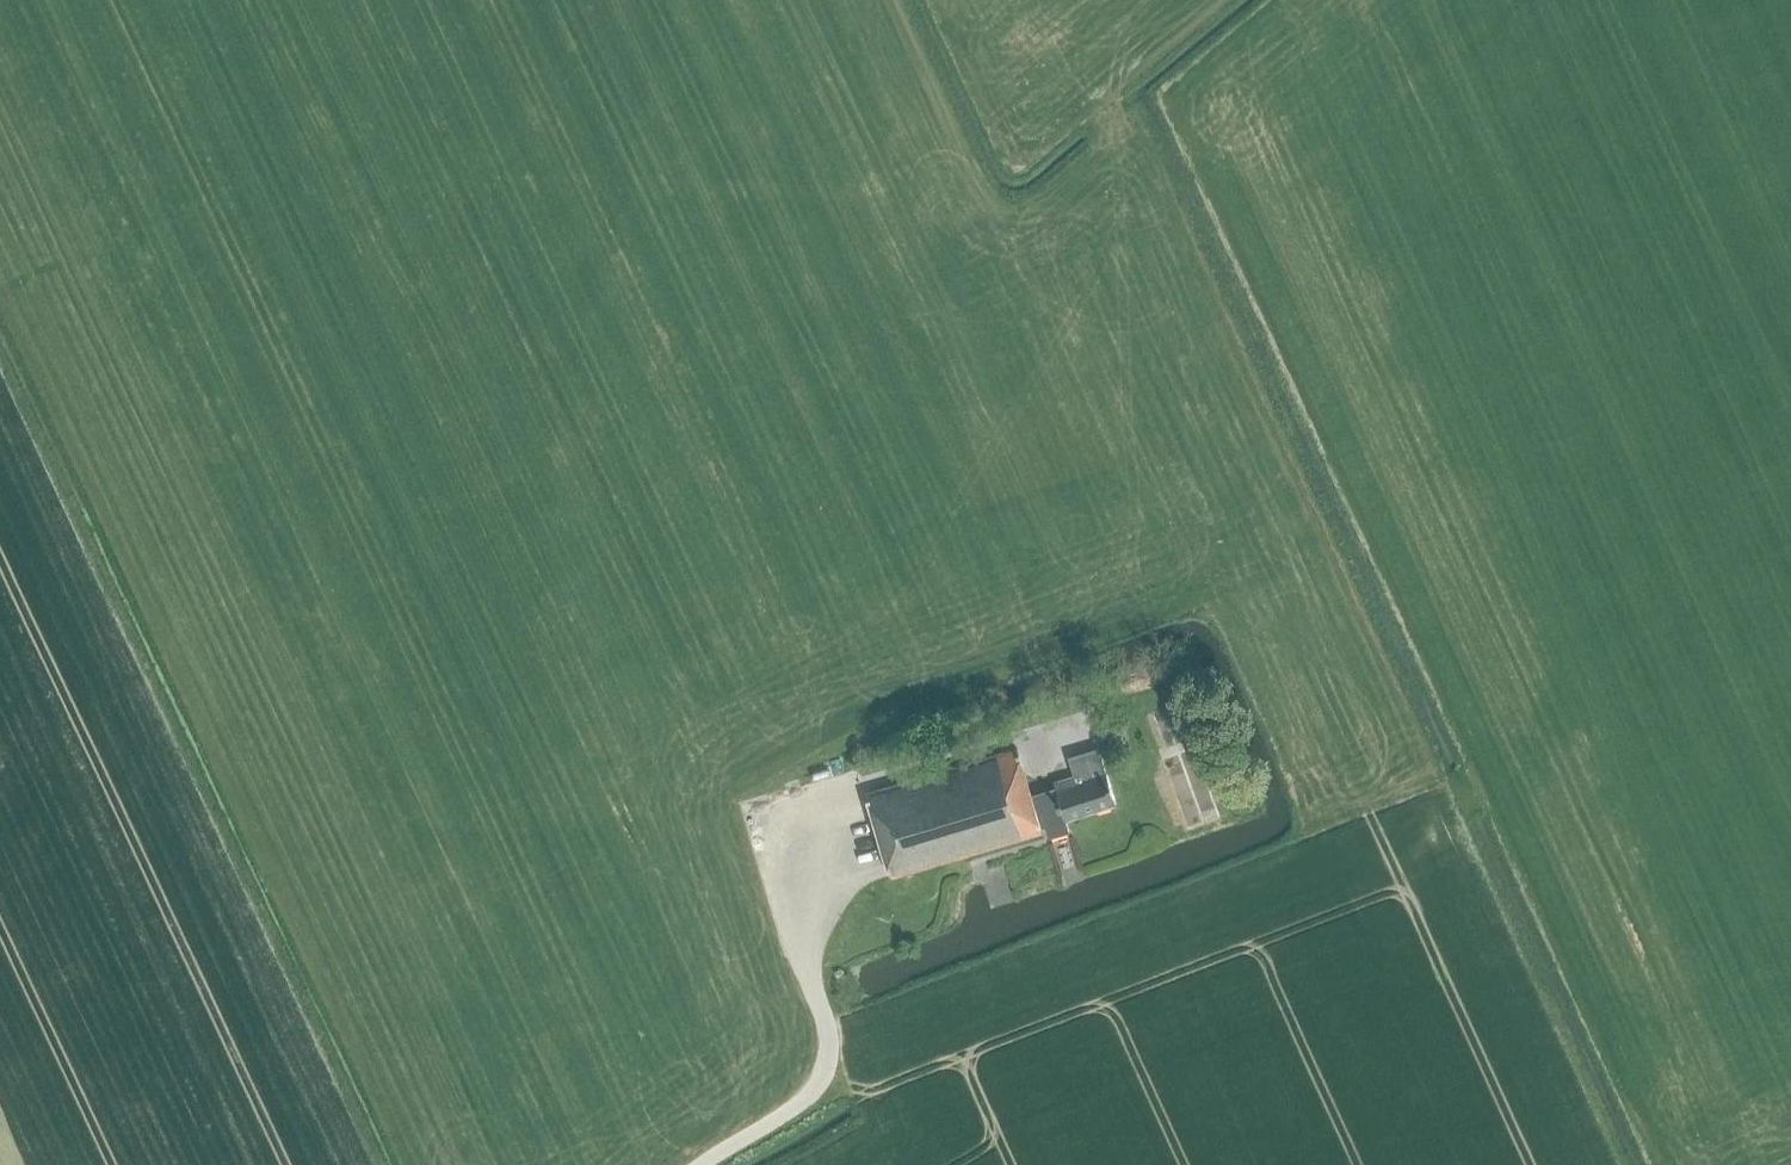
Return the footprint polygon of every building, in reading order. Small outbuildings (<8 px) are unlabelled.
[(1065,819),(1116,804),(1106,772),(1105,772),(1098,747),(1070,757),(1075,775),(1054,782),(1056,788),(1031,796),(1016,748),(867,793),(892,876),(1042,831),(1040,827),(1046,826),(1050,837),(1068,831),(1065,819)]
